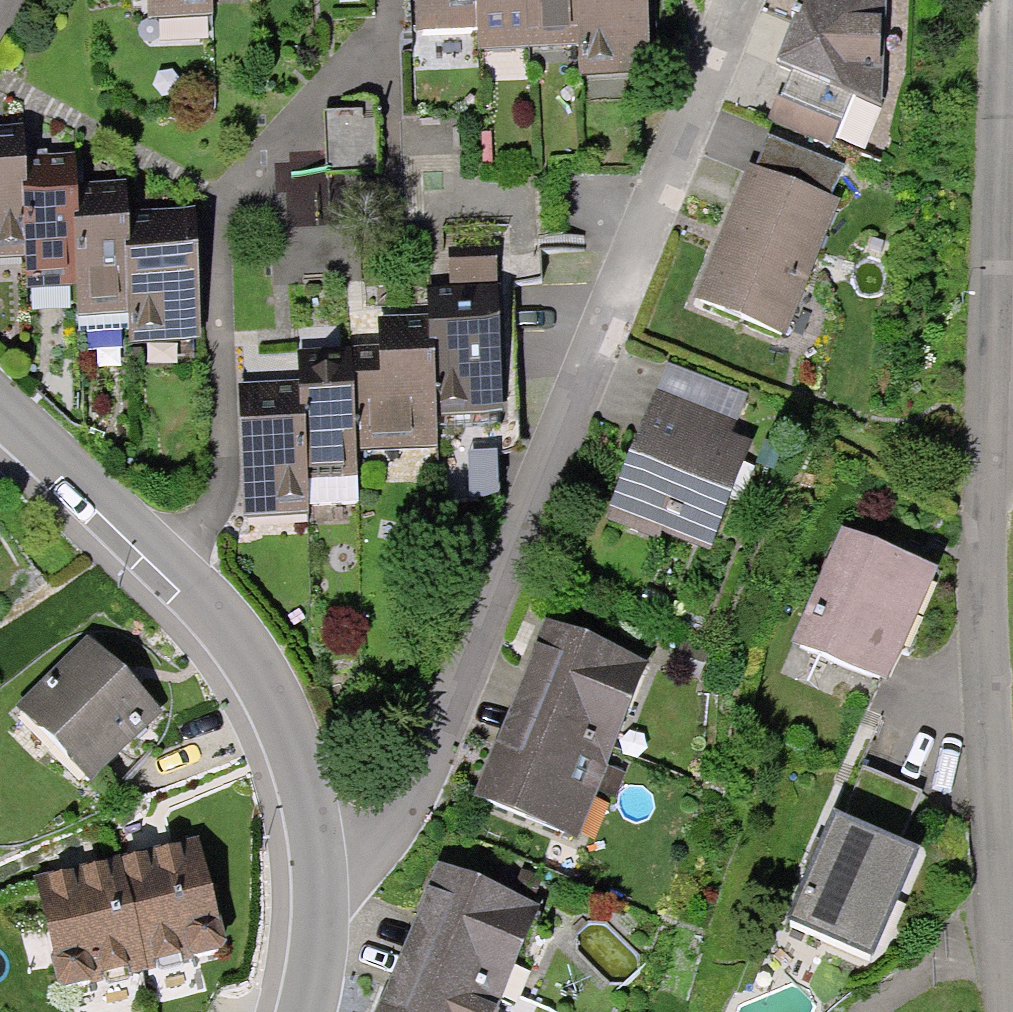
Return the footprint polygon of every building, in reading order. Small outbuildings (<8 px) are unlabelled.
[(144,28),(212,25),(211,0),(142,0),(144,28)] [(419,31),(481,26),(484,59),(576,53),(578,80),(654,75),(649,0),(417,0),(419,31)] [(905,0),(809,0),(777,84),(861,116),(905,0)] [(382,174),(379,108),(333,110),(336,177),(382,174)] [(25,258),(27,289),(76,286),(78,318),(132,315),(134,347),(203,343),(194,215),(159,217),(132,219),(130,192),(102,194),(76,196),(73,161),(49,163),(27,164),(26,135),(0,137),(0,260),(25,258)] [(836,197),(748,164),(696,303),(785,335),(836,197)] [(264,398),(235,400),(242,520),(303,517),(301,475),(351,473),(350,451),(432,446),(431,414),(500,410),(494,301),(458,303),(416,306),(418,335),(385,336),(349,338),(350,370),(318,372),(291,373),(292,397),(264,398)] [(649,390),(604,516),(710,554),(755,428),(649,390)] [(932,569),(839,532),(819,579),(790,646),(883,682),(932,569)] [(502,737),(476,802),(581,842),(652,657),(548,617),(527,672),(502,737)] [(90,642),(21,711),(95,785),(164,716),(90,642)] [(815,854),(786,921),(873,958),(920,850),(902,842),(923,795),(863,769),(843,816),(833,811),(815,854)] [(76,873),(34,884),(60,989),(223,948),(196,843),(142,856),(76,873)] [(376,1011),(497,1011),(541,902),(435,861),(413,919),(385,988),(376,1011)]
